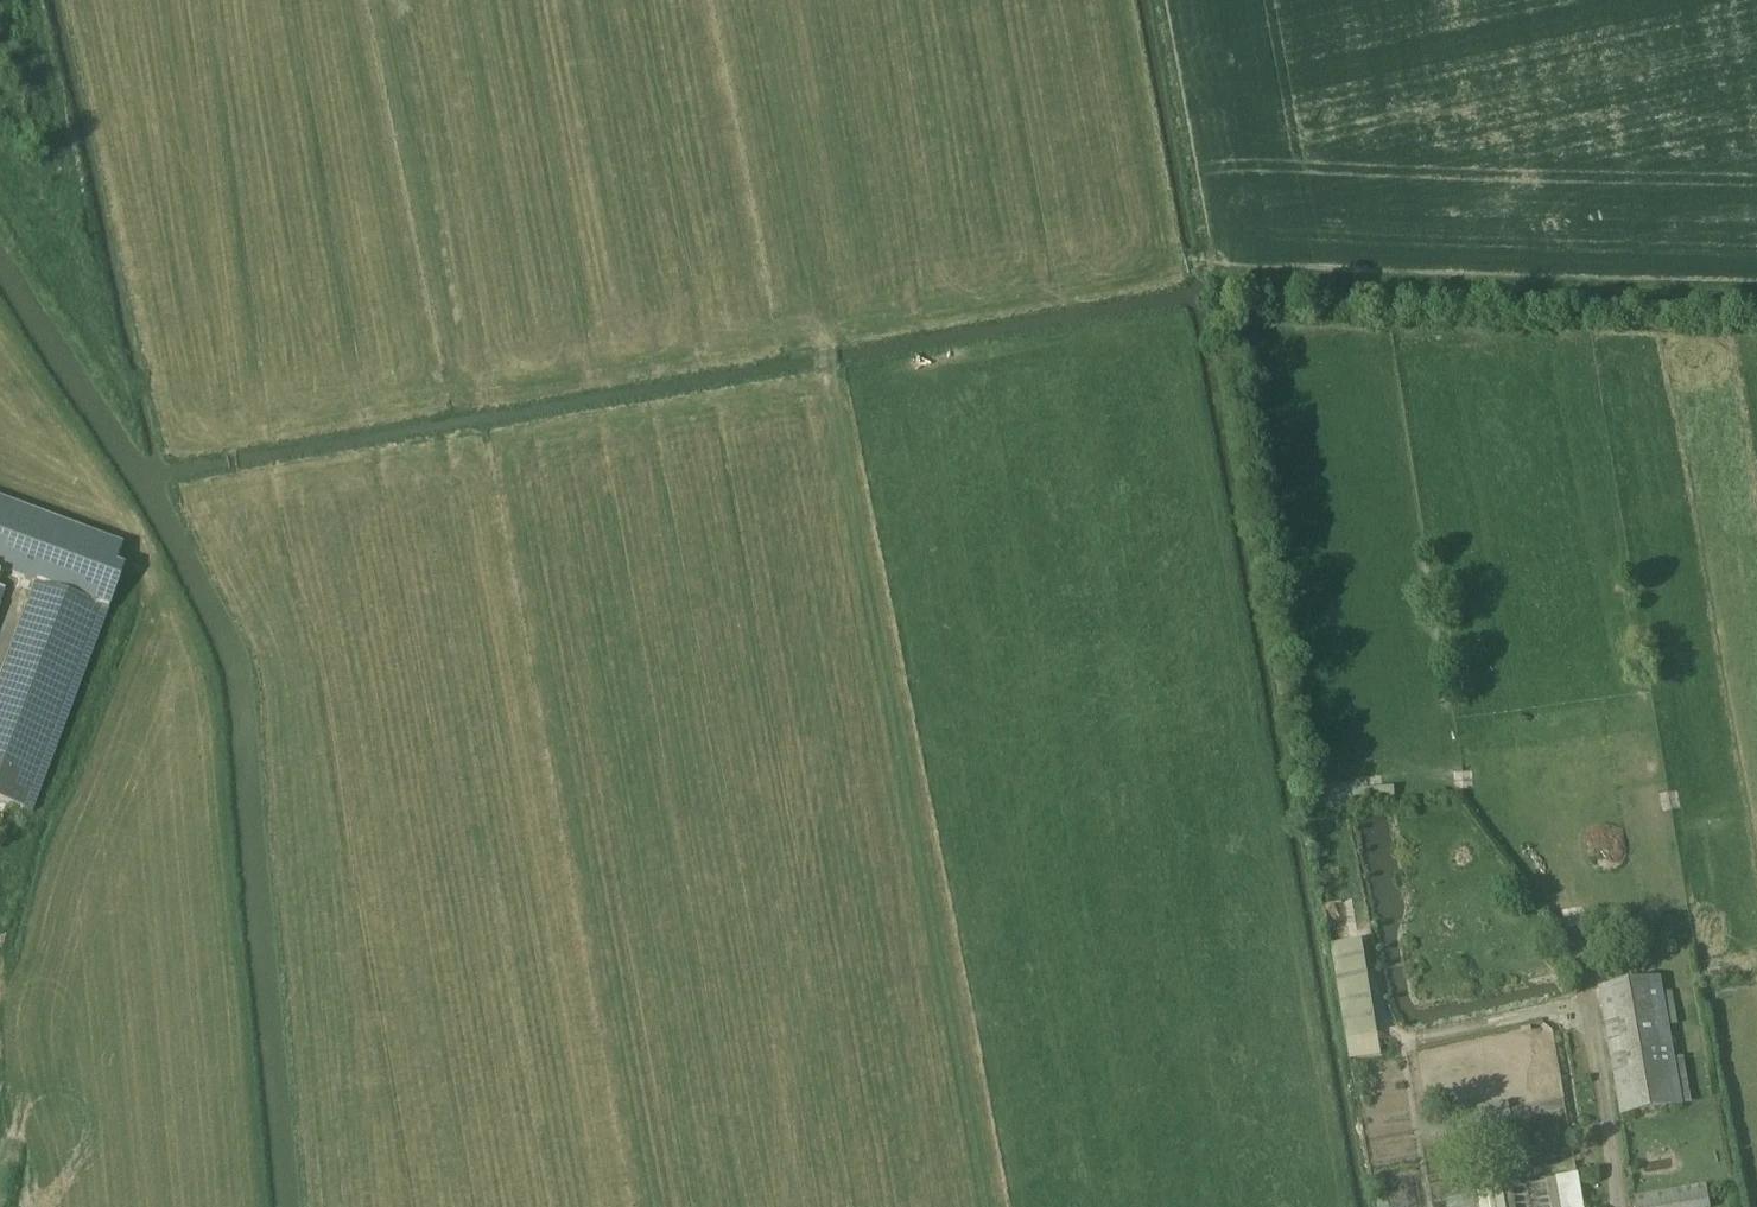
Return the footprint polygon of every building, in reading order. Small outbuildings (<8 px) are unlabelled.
[(84,592),(83,598),(95,601),(132,505),(0,447),(0,562),(84,592)] [(0,676),(0,801),(24,810),(100,608),(35,583),(0,676)] [(1382,1054),(1379,1034),(1362,941),(1331,946),(1349,1060),(1382,1054)] [(1684,1056),(1674,1057),(1669,1027),(1678,1026),(1672,991),(1663,993),(1660,977),(1599,989),(1622,1117),(1683,1106),(1683,1104),(1692,1103),(1684,1056)] [(1509,1101),(1416,1119),(1420,1139),(1566,1111),(1564,1100),(1510,1110),(1509,1101)] [(1547,1181),(1552,1206),(1584,1206),(1578,1175),(1547,1181)] [(1635,1197),(1637,1206),(1711,1206),(1707,1185),(1635,1197)] [(1513,1187),(1468,1195),(1470,1206),(1517,1206),(1513,1187)]
